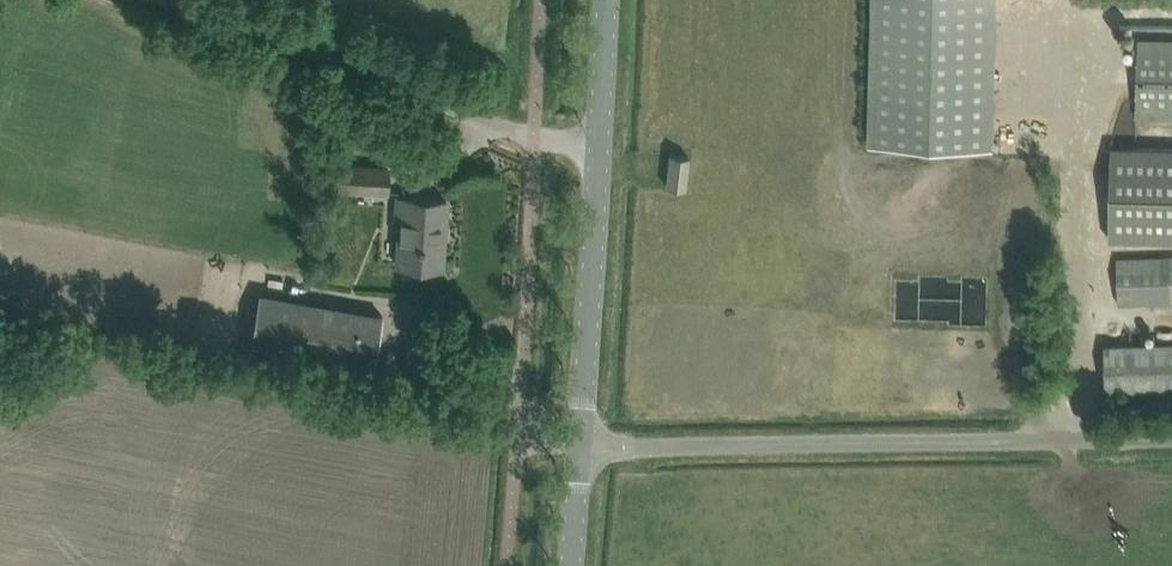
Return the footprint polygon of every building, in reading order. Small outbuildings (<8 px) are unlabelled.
[(992,144),(995,0),(875,0),(872,141),(992,144)] [(1136,41),(1134,115),(1171,117),(1171,42),(1136,41)] [(1110,240),(1171,241),(1171,148),(1112,147),(1110,240)] [(670,153),(666,185),(685,187),(688,156),(670,153)] [(340,164),(339,192),(387,195),(388,167),(340,164)] [(395,196),(394,264),(437,266),(440,224),(445,225),(446,200),(395,196)] [(1118,259),(1118,280),(1119,304),(1171,302),(1171,258),(1118,259)] [(383,314),(260,293),(250,352),(372,373),(383,314)] [(1106,390),(1171,388),(1171,342),(1105,344),(1106,390)]
